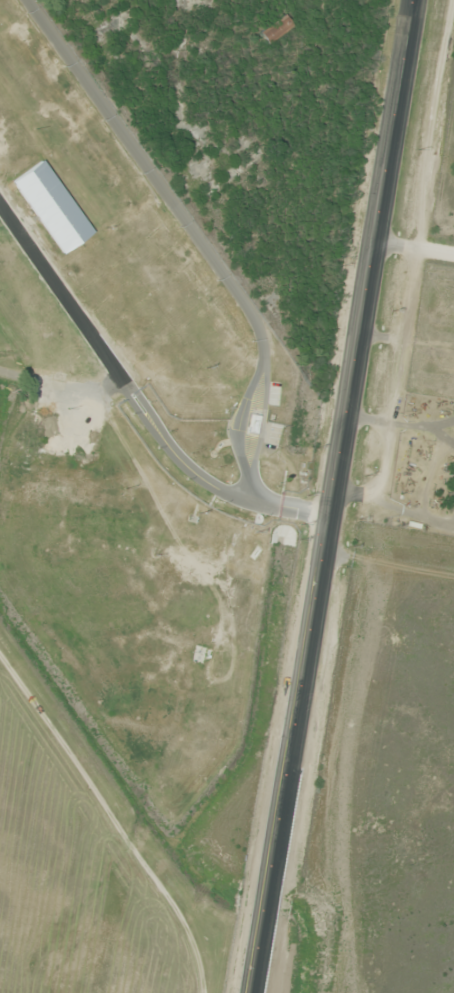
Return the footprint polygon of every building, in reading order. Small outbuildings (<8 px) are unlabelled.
[(296,27),(287,15),(262,33),(270,45),(296,27)] [(92,233),(42,160),(11,182),(61,254),(92,233)] [(222,669),(224,651),(205,649),(203,667),(222,669)]
